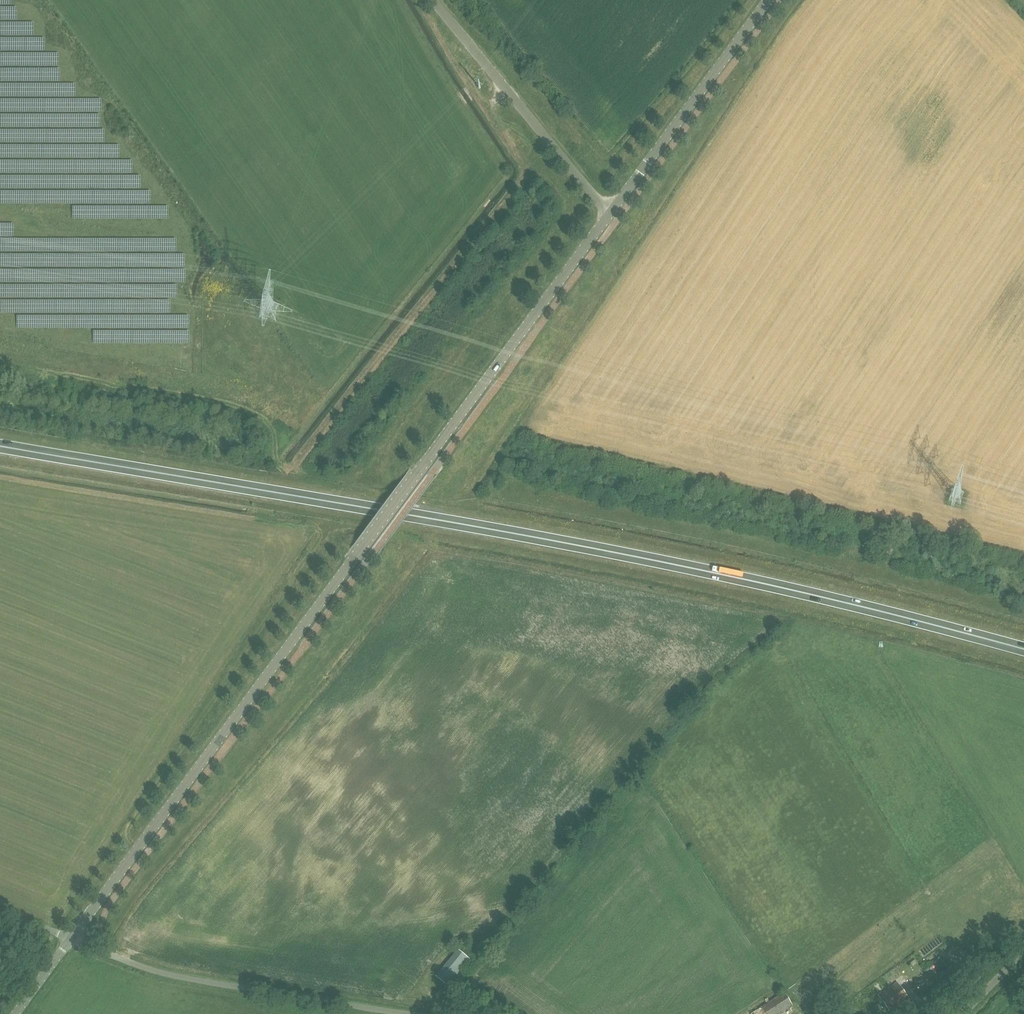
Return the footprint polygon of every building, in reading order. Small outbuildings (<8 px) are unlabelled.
[(892,1013),(910,1000),(897,983),(879,995),(892,1013)] [(785,993),(751,1013),(779,1013),(793,1006),(785,993)]
